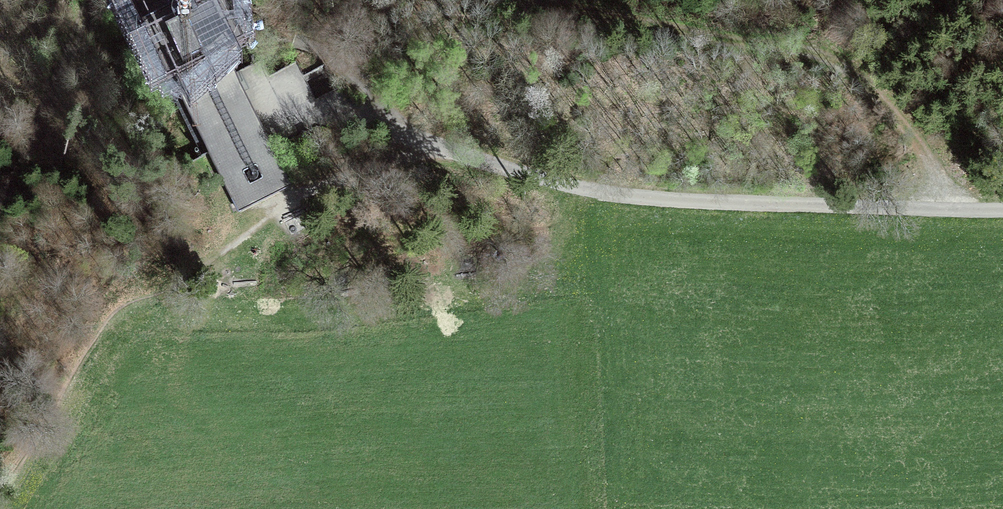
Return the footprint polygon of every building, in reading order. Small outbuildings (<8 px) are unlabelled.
[(198,0),(167,0),(137,15),(157,54),(177,43),(180,50),(166,57),(183,91),(198,83),(201,90),(180,101),(216,171),(217,171),(271,144),(236,74),(235,73),(215,83),(213,78),(233,68),(213,30),(193,40),(191,36),(211,26),(198,0)] [(262,61),(236,74),(271,144),(217,171),(238,214),(293,186),(276,153),(329,127),(297,62),(270,76),(262,61)]
